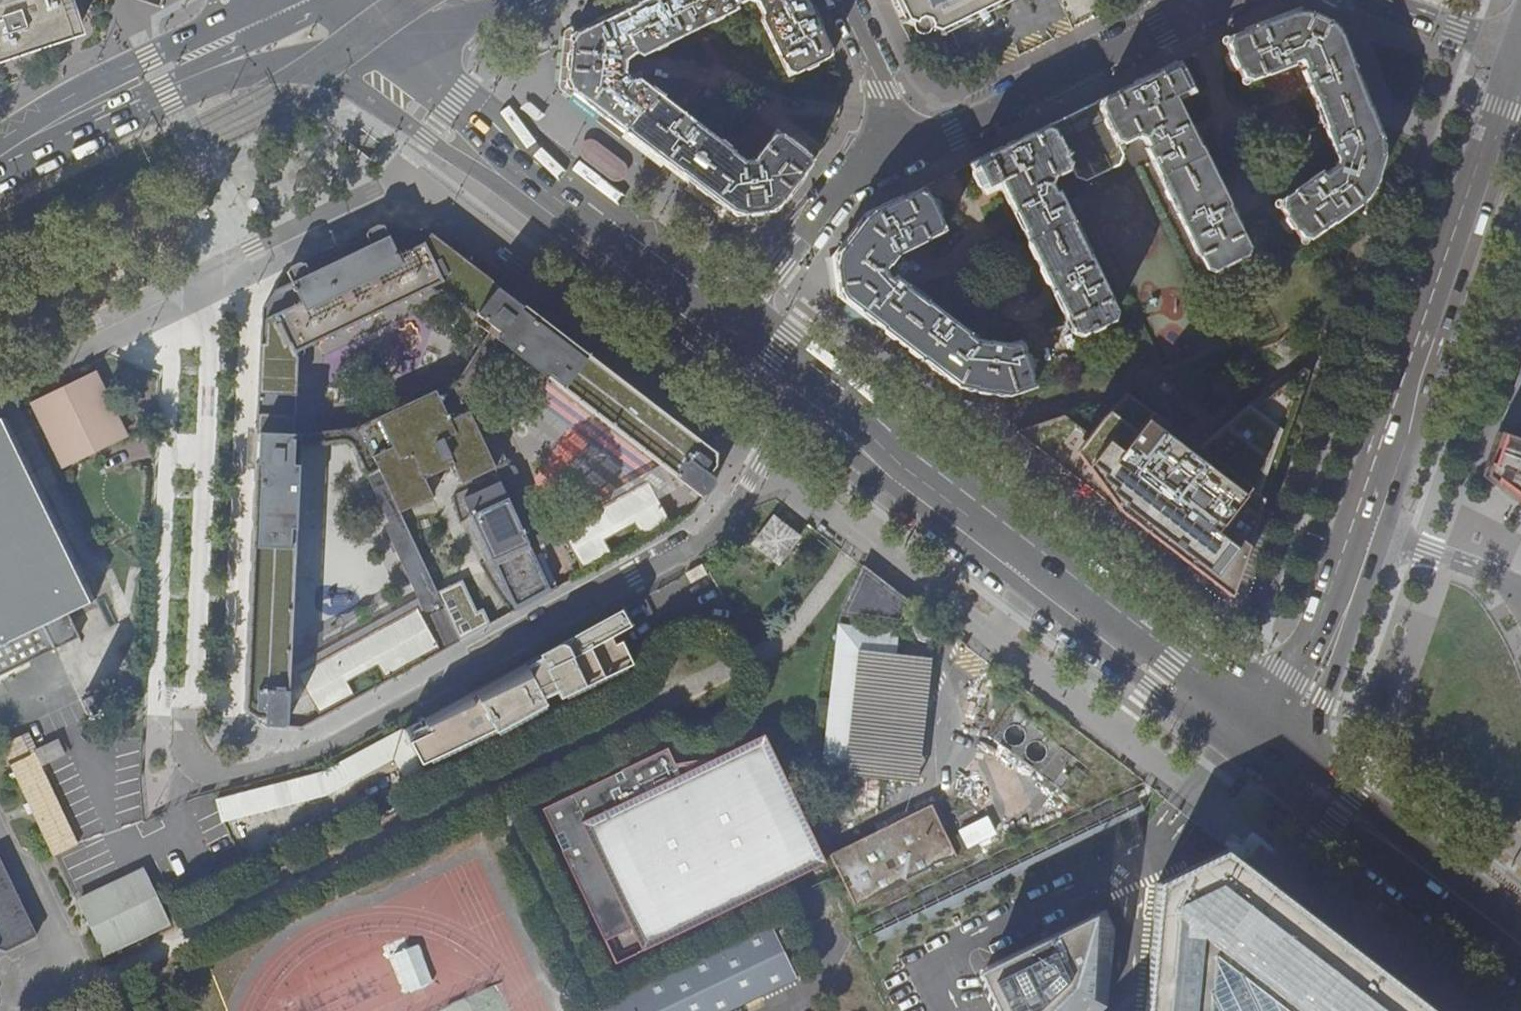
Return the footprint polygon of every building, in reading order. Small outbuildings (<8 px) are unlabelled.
[(75,35),(63,0),(0,0),(0,61),(75,35)] [(736,216),(776,211),(815,159),(804,150),(807,147),(806,143),(797,135),(793,136),(790,139),(778,129),(756,159),(746,160),(639,78),(633,81),(630,77),(627,71),(628,59),(634,53),(639,51),(643,54),(733,10),(736,5),(746,0),(643,0),(579,31),(571,35),(566,85),(592,106),(710,196),(736,216)] [(756,2),(763,16),(761,20),(789,76),(833,55),(814,17),(806,0),(749,0),(756,2)] [(900,22),(924,30),(942,36),(1016,0),(890,0),(900,22)] [(1295,230),(1304,243),(1359,203),(1370,196),(1377,174),(1378,171),(1385,148),(1376,124),(1371,113),(1361,88),(1337,25),(1301,9),(1232,35),(1223,39),(1230,53),(1227,55),(1227,59),(1231,69),(1236,71),(1239,70),(1246,83),(1292,65),(1291,63),(1301,60),(1305,69),(1302,70),(1336,159),(1334,166),(1322,174),(1320,171),(1276,203),(1284,215),(1282,217),(1281,222),(1287,231),(1293,232),(1295,230)] [(1074,333),(1082,336),(1115,320),(1118,311),(1058,191),(1056,191),(1052,183),(1054,176),(1072,168),(1077,178),(1086,181),(1120,164),(1124,154),(1120,144),(1138,136),(1144,138),(1148,147),(1146,148),(1205,268),(1214,271),(1247,255),(1249,247),(1177,100),(1194,92),(1178,61),(1099,100),(1052,123),(969,164),(984,194),(1001,186),(1074,333)] [(521,109),(524,110),(533,119),(535,120),(537,121),(539,120),(545,116),(546,115),(545,114),(541,112),(538,109),(532,104),(530,103),(528,102),(527,103),(521,107),(520,108),(520,109),(521,109)] [(622,163),(597,143),(590,142),(585,145),(583,151),(586,157),(614,178),(621,177),(624,174),(625,170),(622,163)] [(958,386),(1008,395),(1034,387),(1030,372),(1033,371),(1035,367),(1031,356),(1027,354),(1024,355),(1019,341),(1007,344),(975,338),(893,275),(891,278),(887,275),(885,269),(897,255),(945,231),(938,217),(942,215),(943,211),(938,200),(934,198),(930,200),(924,186),(867,214),(835,256),(840,296),(886,331),(915,353),(958,386)] [(291,281),(275,290),(263,308),(259,384),(246,662),(244,710),(255,717),(265,716),(265,723),(271,726),(288,727),(301,449),(345,442),(349,444),(353,446),(390,521),(388,524),(388,527),(388,531),(422,608),(425,611),(429,611),(441,606),(461,641),(490,625),(483,612),(476,615),(461,583),(436,595),(424,567),(444,558),(424,513),(403,522),(399,513),(432,499),(424,481),(453,468),(461,485),(494,470),(532,553),(537,553),(548,548),(550,544),(549,539),(518,470),(515,467),(510,466),(474,385),(474,378),(500,341),(700,496),(707,495),(714,485),(715,477),(710,473),(715,467),(716,453),(467,261),(439,240),(427,230),(404,228),(388,234),(384,226),(378,225),(369,229),(366,235),(366,237),(336,251),(305,266),(304,264),(299,263),(290,267),(287,272),(291,281)] [(1034,425),(1016,431),(1054,460),(1091,489),(1125,515),(1165,545),(1199,572),(1230,595),(1259,510),(1275,465),(1280,450),(1308,369),(1303,367),(1297,375),(1292,368),(1196,447),(1127,393),(1102,416),(1089,433),(1064,414),(1034,425)] [(1510,399),(1498,434),(1520,442),(1520,368),(1510,399)] [(52,395),(40,401),(39,409),(63,457),(69,461),(118,437),(121,430),(96,380),(89,378),(52,395)] [(80,636),(68,612),(97,599),(8,415),(0,419),(0,674),(80,636)] [(1498,434),(1483,477),(1508,496),(1520,508),(1520,442),(1498,434)] [(610,555),(602,541),(634,524),(642,538),(671,523),(647,481),(557,530),(580,571),(610,555)] [(490,482),(459,498),(508,603),(540,588),(490,482)] [(779,563),(799,537),(774,517),(754,544),(779,563)] [(693,584),(708,576),(703,566),(688,574),(693,584)] [(928,639),(939,627),(916,608),(917,607),(864,566),(842,618),(906,620),(928,639)] [(320,714),(355,694),(346,679),(375,662),(384,678),(439,648),(416,606),(296,671),(320,714)] [(402,731),(419,764),(545,706),(542,699),(556,693),(559,700),(625,669),(629,661),(620,644),(591,660),(587,652),(614,634),(605,620),(569,639),(571,645),(564,648),(559,645),(524,664),(402,731)] [(846,774),(918,781),(931,657),(859,649),(846,774)] [(89,698),(81,702),(89,717),(97,714),(89,698)] [(29,731),(4,743),(58,853),(79,843),(43,767),(35,750),(38,749),(29,731)] [(338,765),(347,783),(392,758),(409,791),(428,781),(423,772),(419,764),(402,731),(338,765)] [(647,759),(539,809),(608,957),(635,944),(638,950),(824,864),(801,817),(762,735),(707,760),(701,760),(691,762),(675,766),(654,774),(647,759)] [(312,778),(216,799),(223,822),(321,796),(347,783),(338,765),(312,778)] [(830,854),(856,906),(957,855),(956,855),(967,850),(959,833),(949,839),(932,804),(830,854)] [(960,829),(970,847),(999,833),(989,814),(960,829)] [(1363,950),(1227,847),(1158,886),(1144,1010),(1442,1010),(1363,950)] [(7,951),(40,936),(0,854),(0,948),(7,951)] [(856,906),(869,934),(970,884),(957,855),(856,906)] [(145,868),(77,900),(102,951),(170,918),(145,868)] [(1105,910),(987,967),(1009,1010),(1101,1010),(1105,1007),(1113,928),(1105,910)] [(600,1010),(726,1010),(796,978),(771,924),(597,1005),(600,1010)]
